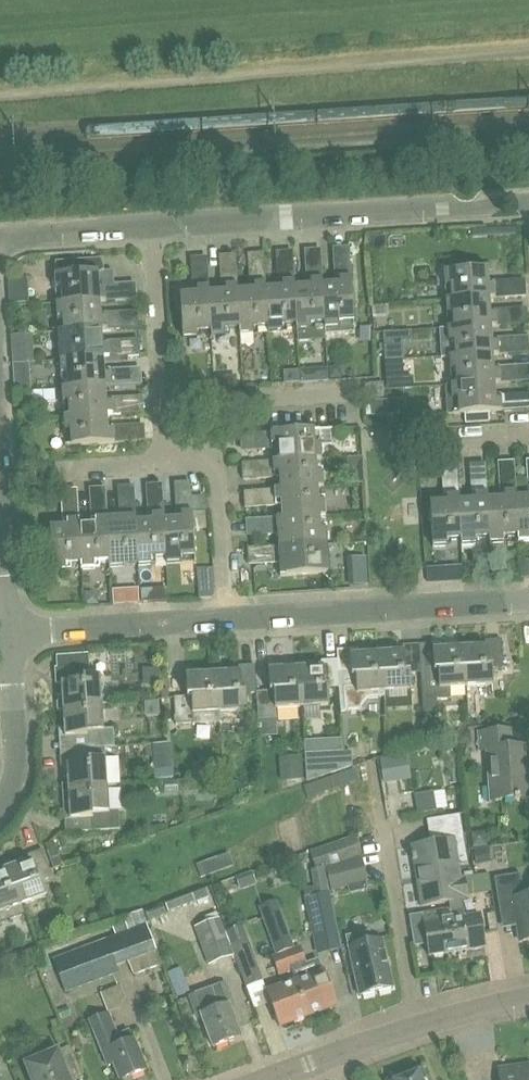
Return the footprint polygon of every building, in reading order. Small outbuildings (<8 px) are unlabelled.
[(385,236),(369,236),(369,252),(380,252),(386,246),(385,236)] [(336,285),(323,286),(326,329),(343,328),(343,322),(353,322),(353,328),(355,328),(354,314),(351,269),(350,258),(334,259),(335,270),(336,285)] [(72,262),(55,263),(56,276),(58,304),(101,302),(116,301),(116,285),(114,285),(113,272),(100,273),(99,260),(72,262)] [(307,287),(295,288),(297,324),(298,331),(299,341),(312,340),(311,331),(326,329),(323,286),(322,271),(321,260),(305,261),(306,272),(307,287)] [(279,288),(266,289),(269,327),(269,333),(287,332),(287,325),(297,324),(295,288),(294,288),(293,273),(293,262),(277,262),(278,274),(279,288)] [(488,269),(444,271),(446,301),(490,298),(505,297),(526,296),(525,280),(504,281),(495,282),(489,282),(488,269)] [(27,273),(9,275),(7,275),(8,290),(28,288),(27,273)] [(250,291),(238,291),(240,329),(241,335),(259,334),(258,327),(269,327),(266,289),(265,275),(249,276),(250,291)] [(223,292),(210,293),(212,331),(213,337),(230,336),(230,329),(240,329),(238,291),(237,277),(222,278),(223,292)] [(195,294),(181,295),(184,339),(201,338),(201,332),(212,331),(210,293),(209,293),(208,279),(194,280),(194,289),(195,294)] [(490,298),(446,301),(447,319),(453,318),(454,329),(492,327),(507,326),(506,310),(491,311),(490,298)] [(101,302),(58,304),(59,321),(63,321),(64,333),(103,330),(118,330),(117,313),(102,313),(101,302),(116,301),(101,302)] [(371,307),(372,318),(390,317),(389,304),(371,307)] [(454,329),(448,330),(449,347),(455,347),(455,357),(494,355),(509,354),(508,338),(493,339),(492,327),(454,329)] [(64,333),(59,333),(61,361),(105,359),(105,358),(120,357),(119,342),(104,343),(103,330),(64,333)] [(408,333),(385,334),(385,343),(409,342),(408,333)] [(33,336),(12,338),(14,367),(35,365),(33,336)] [(455,357),(450,358),(451,375),(457,375),(457,386),(511,382),(510,366),(495,367),(494,355),(455,357)] [(105,359),(61,361),(63,390),(106,387),(107,387),(122,386),(121,370),(105,371),(105,359)] [(330,380),(343,378),(341,365),(328,367),(330,380)] [(274,377),(289,377),(289,366),(273,367),(274,377)] [(14,391),(31,390),(31,379),(14,380),(14,391)] [(366,398),(367,398),(385,397),(384,388),(401,387),(401,382),(365,385),(366,398)] [(452,386),(445,387),(447,415),(454,414),(465,414),(490,412),(512,411),(511,395),(497,395),(496,384),(511,383),(511,382),(457,386),(452,386)] [(106,387),(63,390),(64,407),(70,407),(71,417),(108,415),(123,414),(122,399),(107,400),(106,387)] [(31,403),(56,403),(55,389),(31,390),(31,403)] [(399,400),(371,401),(371,404),(364,405),(365,413),(372,413),(372,416),(400,415),(399,400)] [(490,412),(465,414),(465,424),(490,422),(490,412)] [(71,417),(64,418),(66,437),(70,436),(71,445),(66,445),(66,447),(125,443),(124,427),(109,428),(108,415),(71,417)] [(261,433),(262,450),(277,449),(278,461),(322,459),(321,445),(333,445),(331,430),(320,430),(320,429),(261,433)] [(363,475),(363,457),(362,457),(347,457),(348,485),(364,484),(363,475)] [(243,479),(279,477),(280,489),(265,490),(324,487),(322,459),(278,461),(242,464),(243,479)] [(515,483),(519,542),(528,541),(528,482),(527,482),(528,497),(516,498),(515,483)] [(500,499),(488,500),(490,544),(519,542),(515,483),(499,484),(500,499)] [(471,501),(459,502),(462,545),(490,544),(488,500),(487,485),(471,487),(471,501)] [(90,488),(91,510),(92,524),(80,525),(82,569),(110,567),(107,523),(108,523),(106,487),(90,488)] [(265,490),(266,507),(281,506),(282,518),(326,515),(324,487),(265,490)] [(443,503),(429,504),(432,547),(462,545),(459,502),(458,487),(442,488),(443,503)] [(164,520),(163,506),(167,564),(195,562),(192,504),(176,505),(177,519),(164,520)] [(148,520),(136,521),(139,565),(167,564),(163,506),(147,506),(148,520)] [(135,507),(120,508),(120,522),(108,523),(107,523),(110,567),(139,565),(136,521),(135,507)] [(63,526),(50,527),(52,570),(82,569),(80,525),(79,525),(79,511),(63,512),(63,526)] [(193,512),(194,530),(207,529),(205,511),(193,512)] [(267,519),(268,535),(283,534),(284,546),(269,547),(327,543),(326,515),(282,518),(267,519)] [(270,564),(279,563),(285,563),(285,575),(329,572),(327,543),(269,547),(270,564)] [(349,586),(368,585),(367,557),(346,558),(349,586)] [(521,578),(528,577),(528,574),(528,568),(521,569),(521,578)] [(141,588),(118,591),(120,608),(143,606),(141,588)] [(84,592),(85,606),(99,605),(98,596),(92,591),(84,592)] [(461,642),(461,647),(463,670),(467,669),(468,687),(495,685),(494,668),(505,668),(503,639),(487,640),(487,646),(469,647),(469,641),(461,642)] [(386,647),(377,647),(377,653),(379,676),(384,676),(385,692),(384,692),(385,696),(385,710),(401,709),(412,708),(411,691),(410,673),(422,673),(420,645),(405,646),(405,651),(386,652),(386,647)] [(385,696),(384,692),(385,692),(384,676),(379,676),(377,653),(377,647),(377,653),(360,654),(360,648),(351,649),(353,676),(339,677),(339,688),(341,710),(362,709),(362,705),(367,698),(385,696)] [(422,674),(423,699),(424,712),(438,711),(437,699),(451,698),(450,688),(468,687),(467,669),(463,670),(461,647),(432,650),(434,672),(422,673),(422,674)] [(58,710),(63,710),(85,708),(85,704),(102,702),(100,675),(90,676),(89,653),(57,655),(57,667),(55,667),(56,683),(61,683),(62,702),(57,702),(58,710)] [(303,662),(295,663),(296,668),(297,691),(301,690),(302,707),(329,705),(328,689),(339,688),(337,660),(321,661),(321,667),(303,668),(303,662)] [(275,709),(302,707),(301,690),(297,691),(296,668),(277,670),(276,664),(267,664),(269,692),(256,693),(256,694),(258,720),(276,719),(275,709)] [(213,668),(213,674),(214,696),(218,696),(220,713),(246,711),(245,695),(256,694),(256,693),(254,666),(239,667),(240,672),(222,673),(221,668),(213,668)] [(194,715),(220,713),(218,696),(214,696),(213,674),(195,675),(195,669),(186,670),(188,697),(175,698),(176,726),(195,725),(194,715)] [(86,735),(87,748),(115,746),(114,728),(103,728),(102,702),(85,704),(85,708),(63,710),(64,728),(59,729),(59,737),(86,735)] [(472,743),(471,730),(458,732),(459,745),(472,743)] [(528,746),(513,747),(511,731),(478,733),(479,751),(486,750),(490,801),(528,798),(526,768),(528,768),(528,755),(528,746)] [(459,746),(457,734),(446,735),(448,747),(459,746)] [(62,784),(63,792),(89,790),(89,785),(106,784),(119,784),(118,757),(106,758),(105,747),(115,746),(87,748),(60,750),(61,766),(66,766),(67,783),(62,784)] [(379,759),(384,785),(412,780),(407,754),(379,759)] [(304,779),(302,755),(278,757),(281,780),(304,779)] [(92,830),(110,829),(119,828),(118,810),(108,811),(106,784),(89,785),(89,790),(63,792),(64,819),(91,818),(92,830)] [(435,843),(410,846),(420,906),(449,901),(462,899),(468,898),(464,877),(459,878),(457,865),(467,863),(465,853),(460,814),(431,818),(435,843)] [(309,852),(315,868),(324,864),(326,868),(361,858),(356,835),(309,852)] [(48,851),(54,868),(63,865),(54,842),(47,845),(49,850),(48,851)] [(474,850),(476,864),(487,863),(485,848),(474,850)] [(48,895),(44,885),(54,882),(43,849),(28,855),(29,860),(13,866),(11,861),(3,863),(5,868),(12,889),(17,887),(22,904),(23,904),(48,895)] [(229,853),(212,859),(217,872),(234,866),(229,853)] [(349,885),(347,877),(363,873),(360,860),(326,868),(332,890),(349,885)] [(341,943),(337,926),(336,926),(329,895),(330,895),(330,892),(328,884),(325,867),(311,869),(314,886),(303,889),(304,896),(315,948),(341,943)] [(1,922),(26,913),(23,904),(22,904),(17,887),(12,889),(5,868),(0,870),(0,922),(1,922)] [(252,871),(235,877),(240,891),(257,884),(252,871)] [(519,942),(528,940),(528,895),(523,896),(519,874),(493,878),(499,915),(514,912),(519,942)] [(209,897),(205,887),(198,889),(202,899),(200,900),(203,908),(209,906),(206,899),(209,897)] [(169,911),(169,912),(196,902),(192,892),(165,902),(169,911)] [(464,917),(462,899),(449,901),(450,911),(451,919),(457,952),(483,948),(478,914),(464,917)] [(172,948),(172,947),(177,945),(174,938),(169,940),(160,914),(164,913),(161,904),(156,905),(144,910),(159,953),(172,948)] [(119,973),(117,966),(157,951),(147,924),(148,924),(142,909),(123,916),(107,922),(113,937),(54,958),(67,993),(119,973)] [(279,975),(291,970),(284,951),(294,948),(280,909),(262,915),(277,955),(272,956),(279,975)] [(424,917),(410,919),(415,947),(426,945),(428,956),(457,952),(451,919),(450,911),(436,913),(437,920),(425,922),(424,917)] [(235,955),(226,931),(221,917),(194,927),(209,965),(235,955)] [(243,925),(226,931),(235,955),(247,987),(263,981),(243,925)] [(370,931),(347,936),(349,946),(348,946),(359,995),(393,988),(383,939),(372,941),(370,931)] [(336,1005),(324,972),(319,959),(307,963),(305,964),(299,947),(294,949),(294,948),(284,951),(291,970),(295,983),(296,982),(308,1015),(336,1005)] [(167,973),(177,997),(191,992),(181,968),(167,973)] [(308,1015),(296,982),(295,983),(267,993),(279,1026),(308,1015)] [(225,984),(213,988),(212,986),(188,995),(197,1019),(202,1017),(213,1047),(240,1037),(229,1005),(233,1004),(225,984)] [(108,1013),(88,1020),(95,1038),(96,1037),(108,1067),(114,1065),(120,1079),(122,1079),(147,1070),(135,1040),(134,1040),(129,1029),(118,1034),(109,1012),(108,1013)] [(84,1078),(71,1046),(58,1051),(26,1064),(32,1079),(79,1079),(84,1078)] [(522,1070),(522,1066),(499,1070),(500,1079),(528,1079),(528,1070),(522,1070)]
